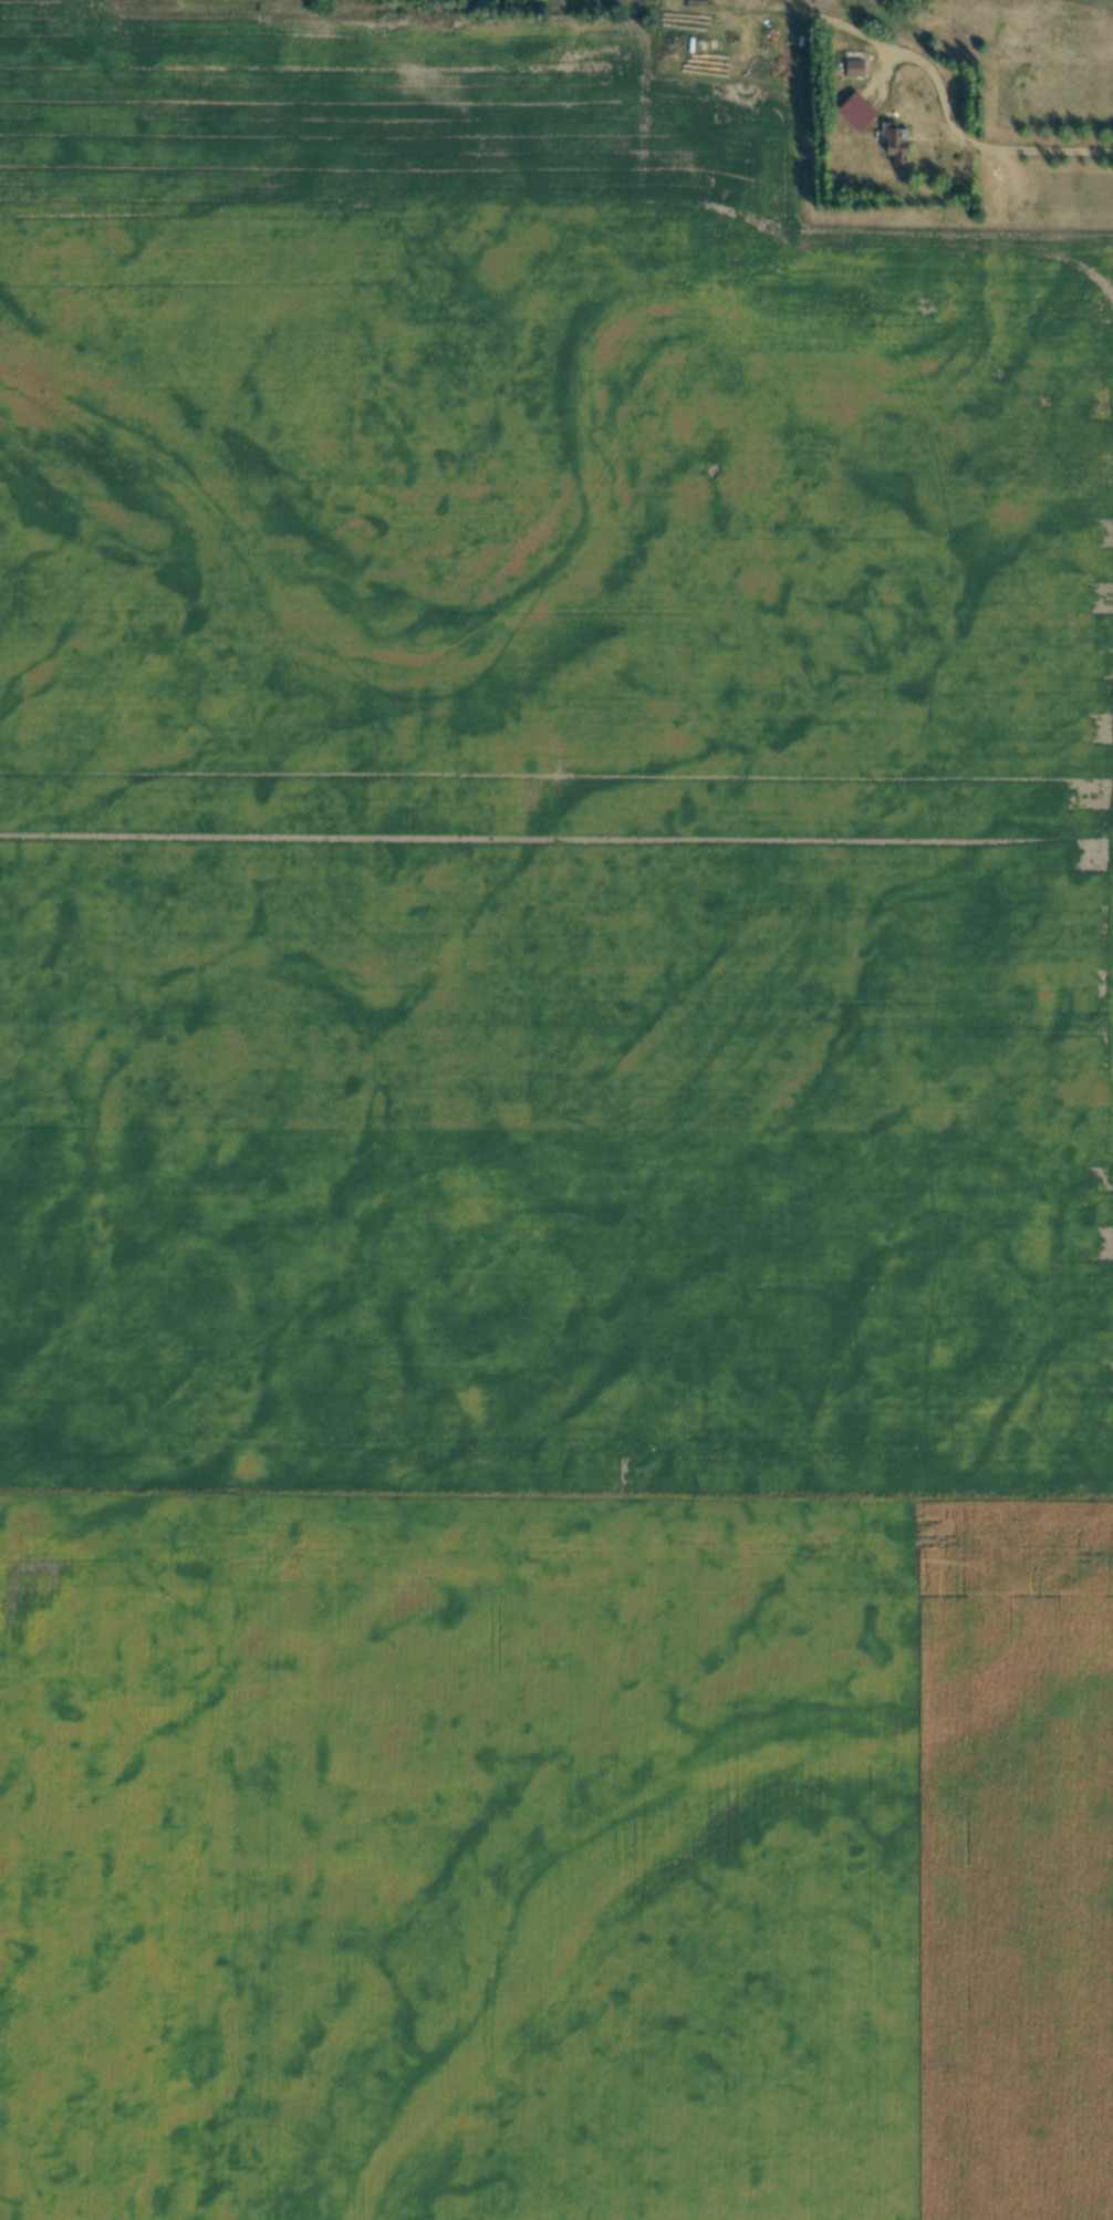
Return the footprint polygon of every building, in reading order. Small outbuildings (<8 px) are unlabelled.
[(883,124),(883,157),(893,157),(893,167),(909,167),(909,124),(883,124)]
